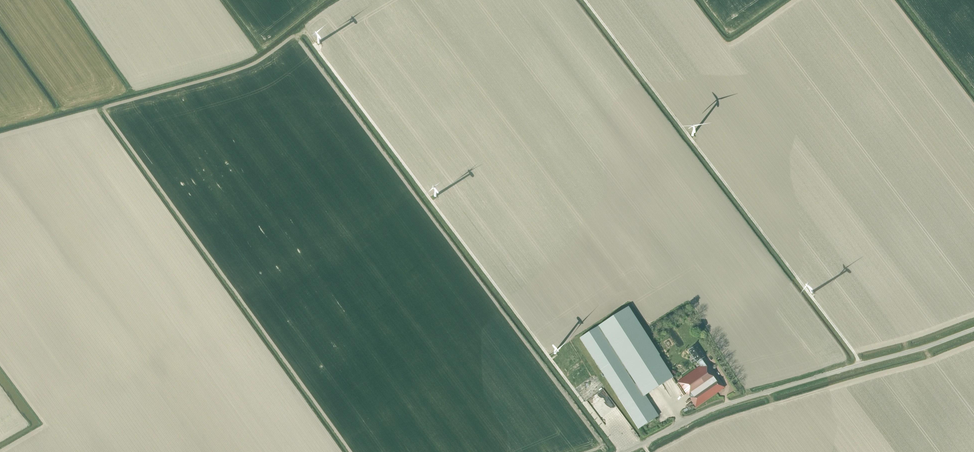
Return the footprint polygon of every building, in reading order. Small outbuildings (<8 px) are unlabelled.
[(643,397),(672,379),(673,378),(659,356),(628,307),(580,338),(638,429),(656,418),(643,397)] [(724,388),(718,379),(704,358),(696,346),(689,351),(700,367),(678,382),(696,408),(724,388)]
